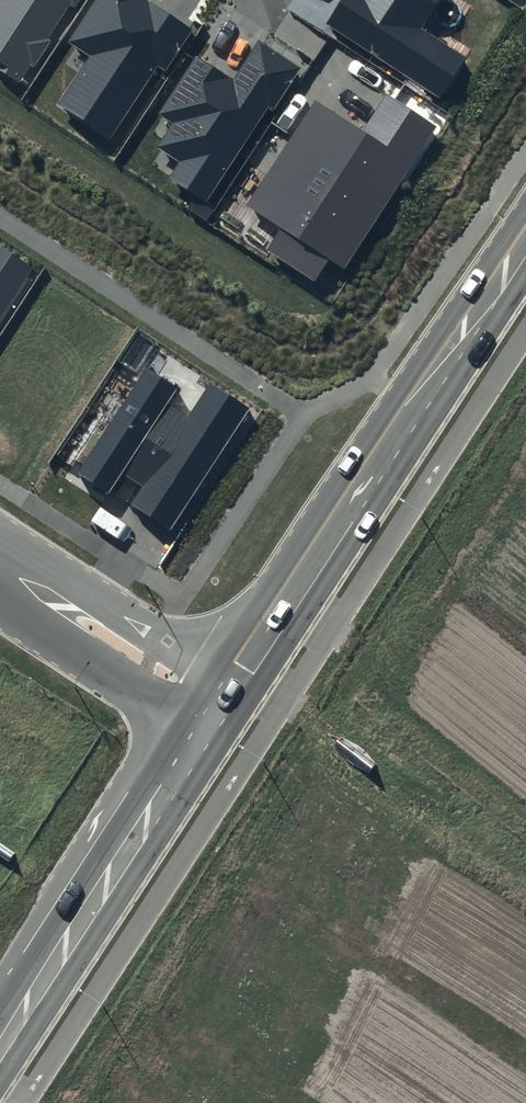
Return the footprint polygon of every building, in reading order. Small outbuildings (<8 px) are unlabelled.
[(26,83),(79,0),(0,0),(0,66),(26,83)] [(154,0),(95,0),(68,42),(89,56),(59,103),(110,137),(156,66),(166,72),(195,27),(154,0)] [(324,24),(440,99),(466,58),(421,30),(440,0),(340,0),(324,24)] [(302,67),(258,39),(232,79),(196,55),(159,112),(172,122),(156,146),(179,161),(168,177),(206,202),(267,109),(273,112),(302,67)] [(437,127),(387,94),(363,131),(315,100),(247,207),(280,228),(265,250),(315,282),(329,259),(345,270),(437,127)] [(0,247),(0,322),(34,269),(0,247)] [(169,528),(248,408),(209,383),(187,417),(167,404),(179,387),(147,366),(76,473),(110,495),(123,475),(141,486),(130,503),(169,528)]
